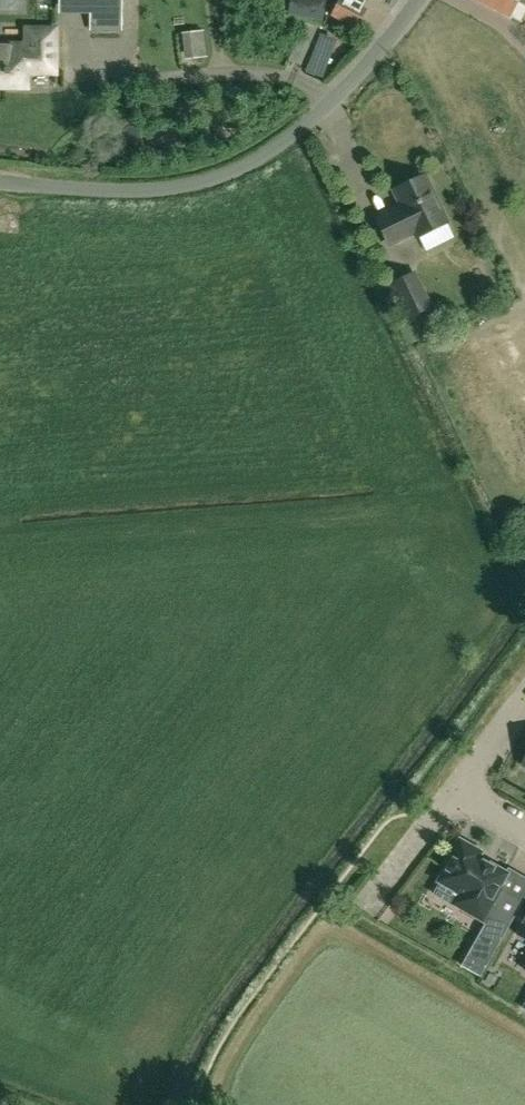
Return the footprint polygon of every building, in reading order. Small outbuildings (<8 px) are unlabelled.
[(89,15),(89,31),(123,31),(123,0),(59,0),(59,14),(89,15)] [(330,15),(356,28),(365,9),(361,7),(364,0),(338,0),(330,15)] [(510,17),(519,0),(477,0),(510,17)] [(3,44),(0,43),(0,88),(27,88),(27,73),(56,74),(56,29),(26,28),(26,44),(3,44)] [(189,31),(191,60),(215,58),(213,29),(189,31)] [(306,70),(323,76),(336,42),(319,36),(306,70)] [(394,191),(401,205),(377,217),(390,244),(414,232),(416,236),(447,221),(425,176),(394,191)] [(387,283),(395,299),(406,321),(433,307),(415,270),(387,283)] [(386,303),(395,299),(387,283),(378,287),(386,303)] [(478,859),(481,854),(460,842),(446,866),(448,867),(439,883),(462,896),(456,907),(478,919),(504,873),(478,859)] [(504,889),(476,940),(495,951),(524,900),(504,889)]
